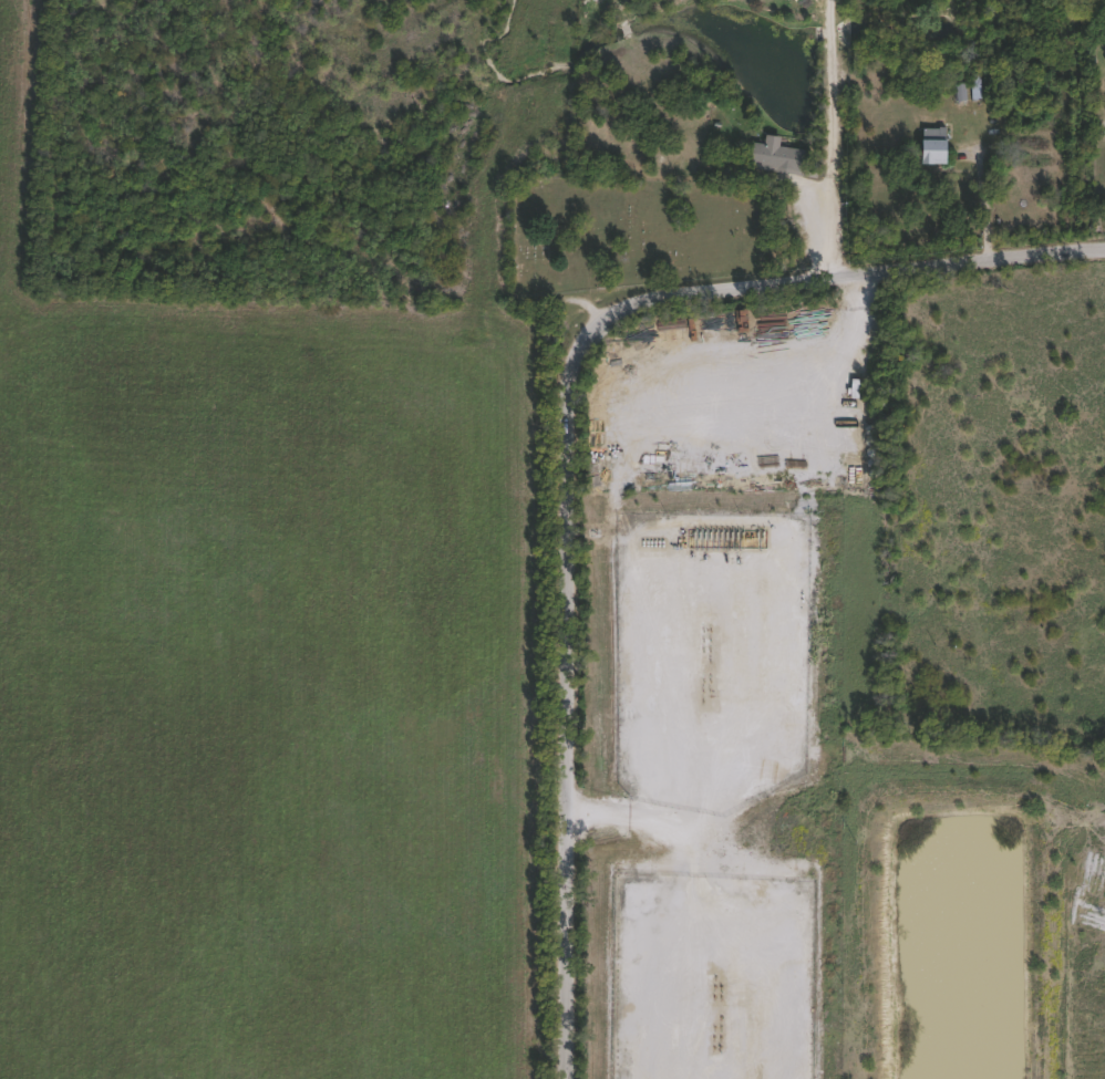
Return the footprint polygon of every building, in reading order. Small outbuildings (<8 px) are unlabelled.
[(950,143),(949,167),(923,166),(925,129),(947,131),(947,143),(950,143)] [(782,138),(781,147),(807,152),(805,169),(818,172),(818,178),(751,168),(754,144),(766,145),(767,136),(782,138)] [(726,927),(697,927),(697,951),(726,951),(726,927)]
